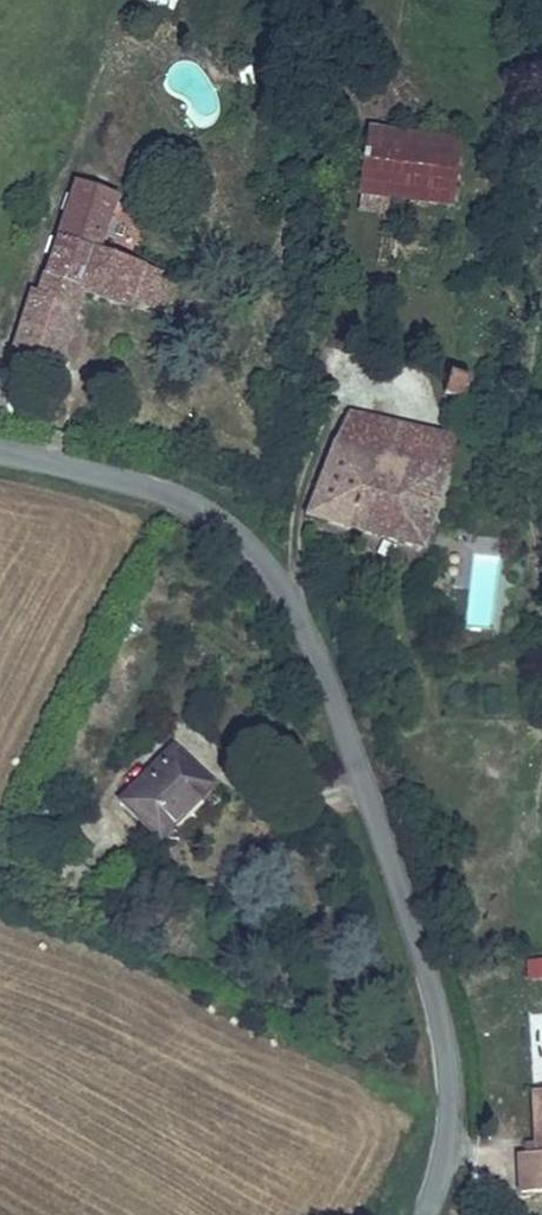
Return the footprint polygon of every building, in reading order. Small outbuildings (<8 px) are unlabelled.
[(251,86),(248,67),(235,70),(238,87),(251,86)] [(450,208),(460,147),(373,134),(363,193),(393,198),(450,208)] [(117,194),(75,179),(36,291),(29,288),(9,346),(61,364),(85,294),(131,310),(136,297),(162,306),(173,275),(98,248),(117,194)] [(393,198),(363,193),(361,209),(391,214),(393,198)] [(468,404),(473,385),(451,380),(446,399),(468,404)] [(375,463),(385,431),(347,420),(316,522),(420,554),(442,483),(375,463)] [(451,452),(385,431),(375,463),(442,483),(451,452)] [(168,756),(122,809),(158,843),(205,791),(168,756)] [(524,981),(541,981),(541,963),(524,963),(524,981)] [(541,1167),(541,1079),(526,1080),(528,1137),(513,1138),(515,1168),(541,1167)]
